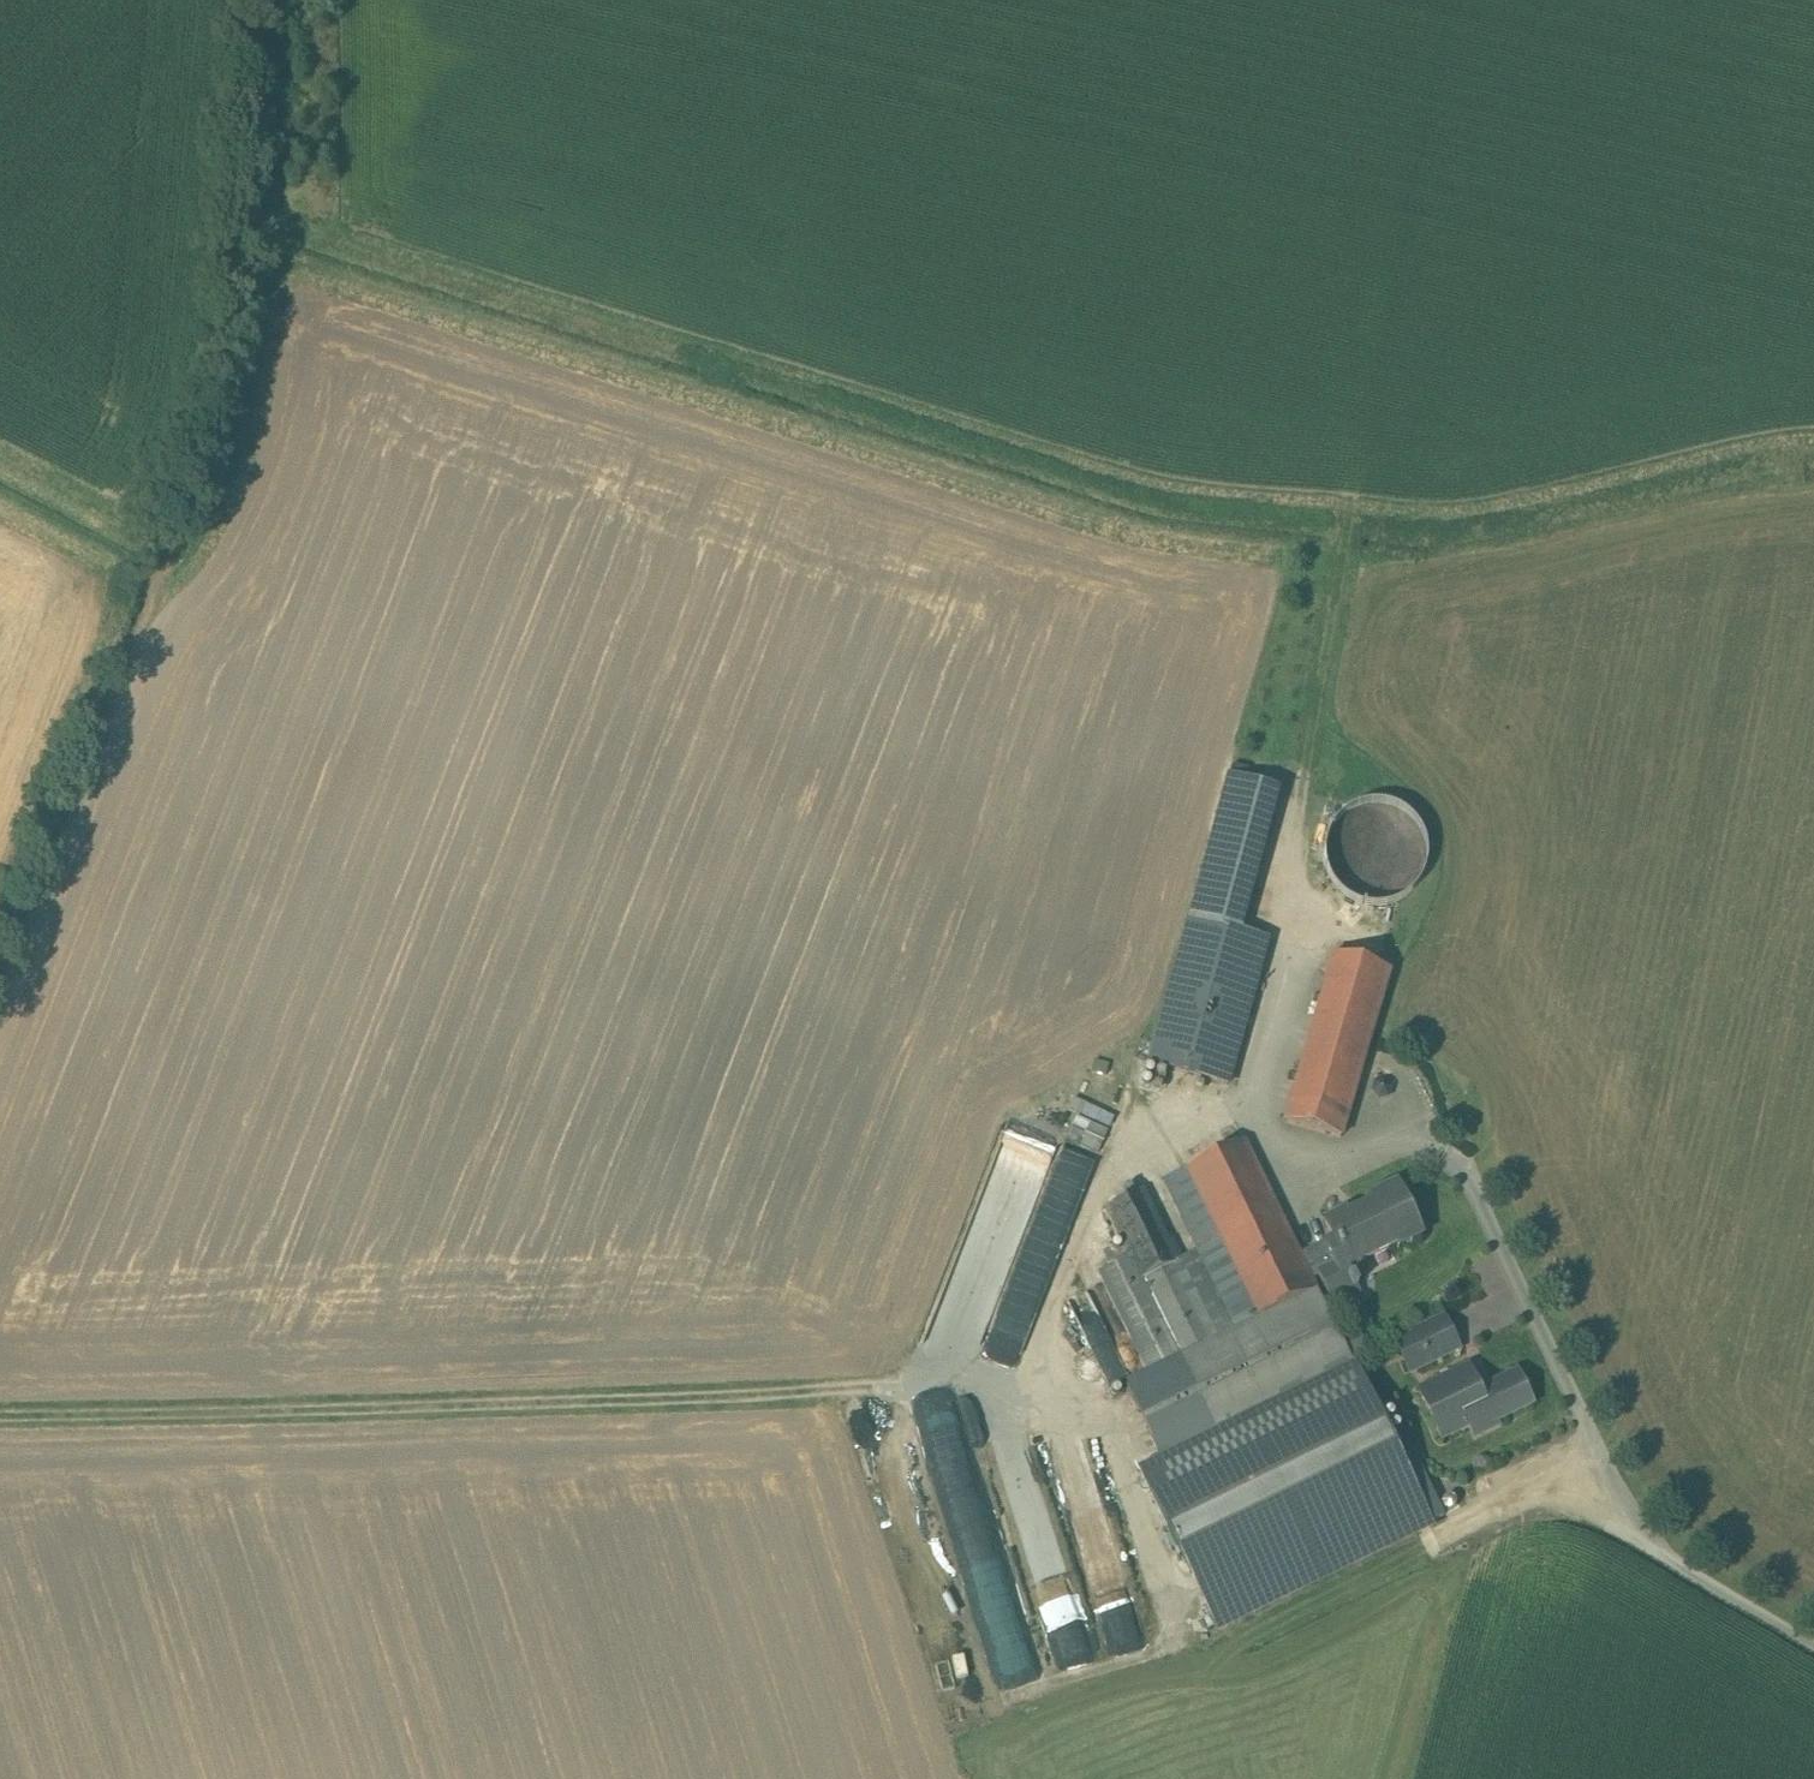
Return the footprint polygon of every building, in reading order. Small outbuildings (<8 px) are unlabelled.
[(1148,1069),(1204,1083),(1242,932),(1278,789),(1221,775),(1148,1069)] [(1419,891),(1413,799),(1341,803),(1345,881),(1365,880),(1366,895),(1419,891)] [(1204,1083),(1230,1089),(1267,939),(1242,932),(1204,1083)] [(1343,1134),(1384,969),(1320,953),(1279,1118),(1343,1134)] [(1101,1148),(1114,1110),(1079,1098),(1066,1137),(1101,1148)] [(1309,1290),(1240,1142),(1183,1169),(1213,1232),(1252,1316),(1309,1290)] [(1029,1352),(1087,1153),(1060,1146),(1022,1275),(1026,1276),(1016,1310),(1014,1310),(1004,1345),(1029,1352)] [(1177,1351),(1216,1333),(1177,1248),(1143,1176),(1105,1194),(1130,1249),(1177,1351)] [(1419,1231),(1396,1184),(1324,1221),(1347,1268),(1419,1231)] [(1216,1333),(1252,1316),(1213,1232),(1177,1248),(1216,1333)] [(1143,1367),(1177,1351),(1130,1249),(1095,1265),(1143,1367)] [(1347,1364),(1309,1290),(1252,1316),(1216,1333),(1177,1351),(1143,1367),(1118,1378),(1155,1457),(1347,1364)] [(1442,1312),(1390,1335),(1409,1376),(1460,1352),(1442,1312)] [(1431,1536),(1347,1364),(1155,1457),(1143,1463),(1226,1635),(1431,1536)] [(1532,1403),(1517,1373),(1480,1391),(1468,1367),(1419,1391),(1442,1438),(1477,1421),(1474,1416),(1485,1411),(1490,1423),(1532,1403)] [(1062,1665),(1090,1656),(1070,1595),(1042,1604),(1062,1665)] [(991,1665),(1001,1698),(1047,1685),(1038,1652),(991,1665)]
